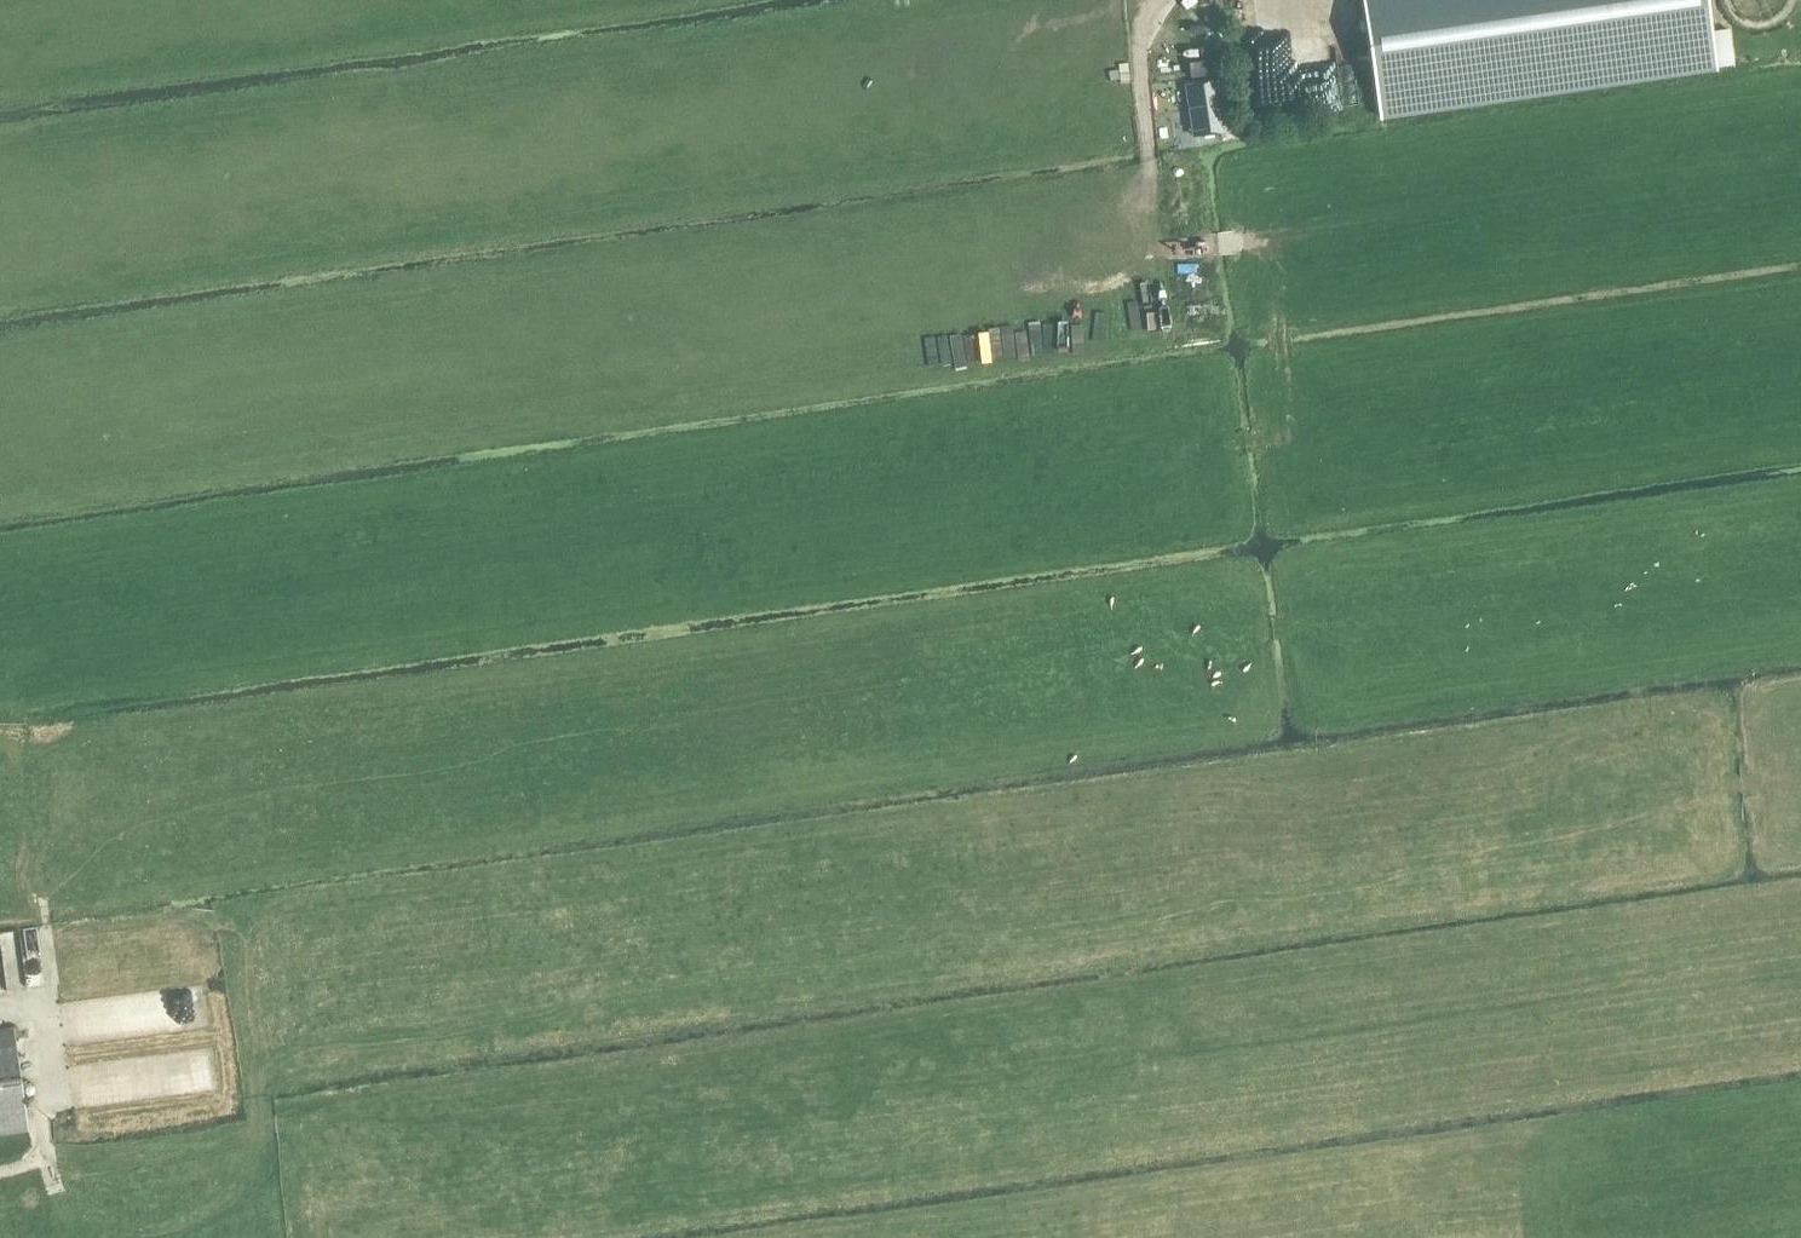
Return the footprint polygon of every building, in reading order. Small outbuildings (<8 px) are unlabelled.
[(1380,117),(1692,74),(1716,70),(1715,66),(1711,31),(1706,0),(1364,0),(1380,117)] [(1729,28),(1711,31),(1715,66),(1717,65),(1734,63),(1734,61),(1731,45),(1729,28)] [(1193,61),(1162,64),(1167,115),(1198,112),(1193,61)] [(29,1130),(14,1028),(0,1030),(0,1134),(29,1130)]
